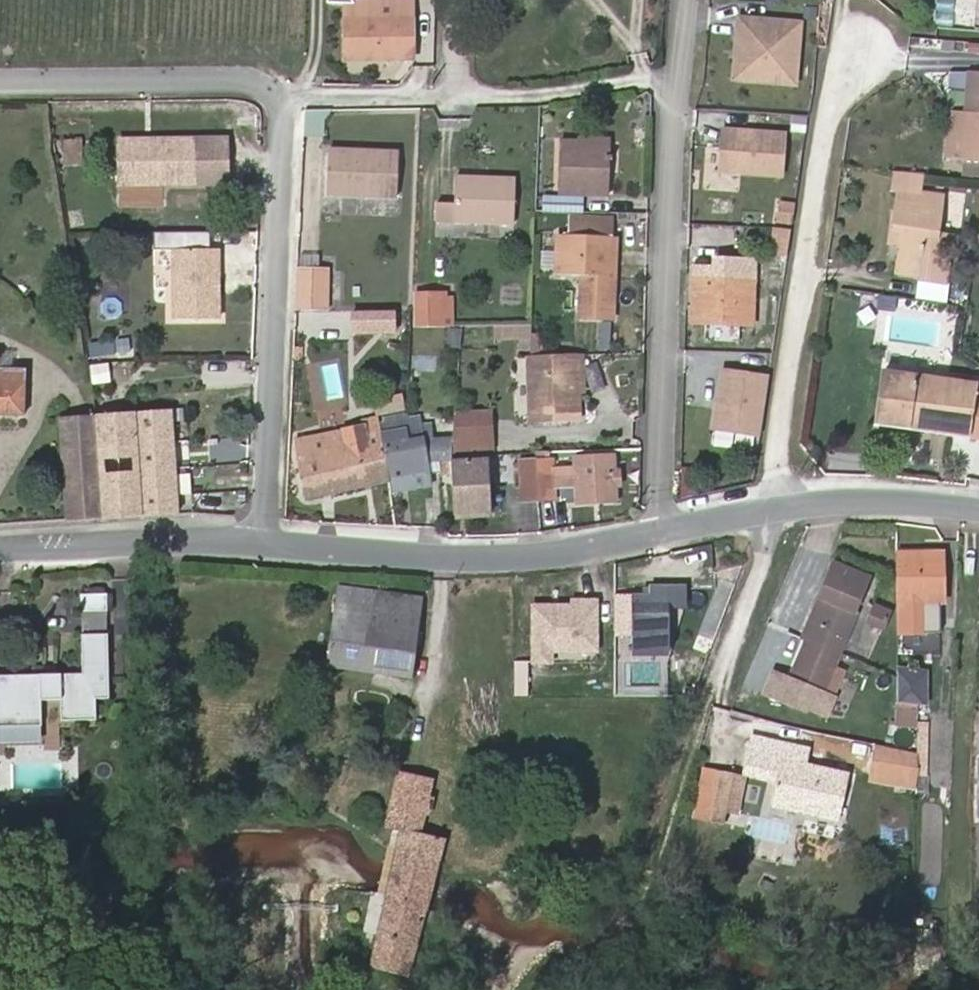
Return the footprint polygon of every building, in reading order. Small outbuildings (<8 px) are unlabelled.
[(411,0),(345,0),(347,59),(412,58),(411,0)] [(740,15),(736,76),(798,80),(802,19),(740,15)] [(946,158),(978,162),(978,74),(969,73),(965,111),(951,110),(946,158)] [(786,131),(723,127),(720,169),(784,173),(786,131)] [(82,139),(61,139),(61,161),(82,161),(82,139)] [(143,139),(121,140),(122,184),(196,183),(196,139),(161,139),(159,144),(146,144),(143,139)] [(562,139),(561,194),(607,195),(608,140),(562,139)] [(397,196),(399,153),(329,150),(328,194),(397,196)] [(901,245),(898,264),(922,267),(921,277),(920,282),(945,287),(950,252),(956,252),(958,238),(937,234),(940,215),(929,214),(931,196),(922,194),(925,173),(893,170),(891,191),(899,193),(892,233),(903,235),(901,245)] [(436,205),(435,220),(514,224),(515,180),(455,178),(454,206),(436,205)] [(779,222),(780,191),(741,189),(741,209),(771,210),(770,221),(779,222)] [(931,196),(929,214),(940,215),(942,197),(931,196)] [(581,211),(581,198),(555,197),(554,210),(581,211)] [(892,233),(890,243),(901,245),(903,235),(892,233)] [(581,277),(581,317),(613,318),(614,277),(606,277),(607,237),(557,236),(556,276),(581,277)] [(615,237),(607,237),(606,277),(614,277),(615,237)] [(221,248),(177,249),(177,318),(220,318),(220,291),(216,288),(216,282),(220,279),(221,248)] [(897,272),(921,277),(922,267),(898,264),(897,272)] [(717,270),(717,268),(692,267),(690,323),(751,325),(753,271),(717,270)] [(296,268),(295,309),(328,310),(329,269),(296,268)] [(411,326),(445,325),(445,294),(413,294),(412,310),(411,326)] [(445,294),(445,325),(453,325),(453,296),(446,296),(447,295),(446,294),(445,294)] [(484,338),(521,337),(521,325),(484,325),(484,338)] [(0,353),(0,369),(11,369),(12,353),(0,353)] [(576,354),(577,392),(586,392),(585,353),(576,354)] [(578,421),(577,392),(576,354),(531,355),(529,355),(531,422),(578,421)] [(764,435),(769,372),(721,368),(717,431),(764,435)] [(0,369),(0,416),(24,416),(25,369),(11,369),(0,369)] [(879,372),(873,423),(978,437),(978,385),(879,372)] [(141,516),(140,508),(178,506),(171,411),(94,416),(101,519),(141,516)] [(67,521),(101,519),(94,416),(60,418),(67,521)] [(381,427),(379,418),(379,416),(366,419),(368,425),(293,440),(305,498),(390,481),(381,427)] [(390,481),(427,474),(423,456),(434,454),(434,457),(441,457),(451,457),(452,440),(453,432),(431,435),(429,424),(419,426),(418,420),(381,427),(390,481)] [(453,432),(452,440),(487,438),(486,421),(454,423),(453,432)] [(574,459),(575,468),(559,469),(560,486),(576,485),(577,503),(616,500),(615,484),(620,484),(619,470),(614,470),(613,456),(574,459)] [(441,457),(442,475),(453,475),(457,517),(491,515),(488,460),(451,462),(451,457),(441,457)] [(555,501),(553,458),(535,460),(538,502),(555,501)] [(517,461),(519,503),(538,502),(535,460),(517,461)] [(392,491),(429,484),(427,474),(390,481),(392,491)] [(141,516),(179,514),(178,506),(140,508),(141,516)] [(524,529),(538,529),(537,507),(523,507),(524,529)] [(920,586),(940,586),(944,586),(945,558),(893,556),(893,605),(920,605),(920,599),(920,586)] [(834,561),(817,602),(823,605),(809,639),(791,683),(834,701),(844,675),(833,670),(857,614),(853,612),(868,575),(834,561)] [(330,664),(411,676),(422,598),(341,586),(330,664)] [(649,595),(614,596),(614,633),(631,632),(631,643),(668,643),(668,604),(684,604),(684,586),(649,586),(649,595)] [(920,599),(940,600),(940,586),(920,586),(920,599)] [(107,612),(107,594),(81,594),(82,611),(107,612)] [(571,603),(534,603),(534,661),(555,661),(555,651),(601,651),(601,597),(571,597),(571,603)] [(809,639),(823,605),(817,602),(802,637),(809,639)] [(890,611),(875,606),(868,624),(884,630),(890,611)] [(871,646),(880,632),(864,622),(855,636),(871,646)] [(39,725),(39,699),(59,699),(58,721),(94,721),(94,700),(107,700),(107,635),(82,635),(81,673),(54,673),(43,673),(0,673),(0,724),(39,725)] [(530,661),(516,661),(516,696),(530,696),(530,661)] [(891,701),(916,702),(916,677),(892,676),(891,701)] [(916,723),(916,702),(891,701),(891,723),(916,723)] [(39,725),(0,724),(0,741),(39,741),(39,725)] [(773,797),(809,803),(807,814),(841,820),(850,774),(808,765),(811,748),(753,737),(750,754),(781,760),(777,779),(773,797)] [(777,779),(781,760),(750,754),(746,773),(777,779)] [(432,900),(439,872),(447,839),(421,833),(426,811),(430,812),(434,796),(430,795),(433,778),(400,771),(387,825),(403,829),(397,850),(387,892),(391,892),(372,966),(408,974),(432,900)] [(908,772),(894,772),(894,791),(908,791),(908,772)] [(746,778),(725,774),(715,821),(726,823),(728,811),(739,813),(746,778)] [(807,814),(809,803),(773,797),(771,807),(807,814)]
